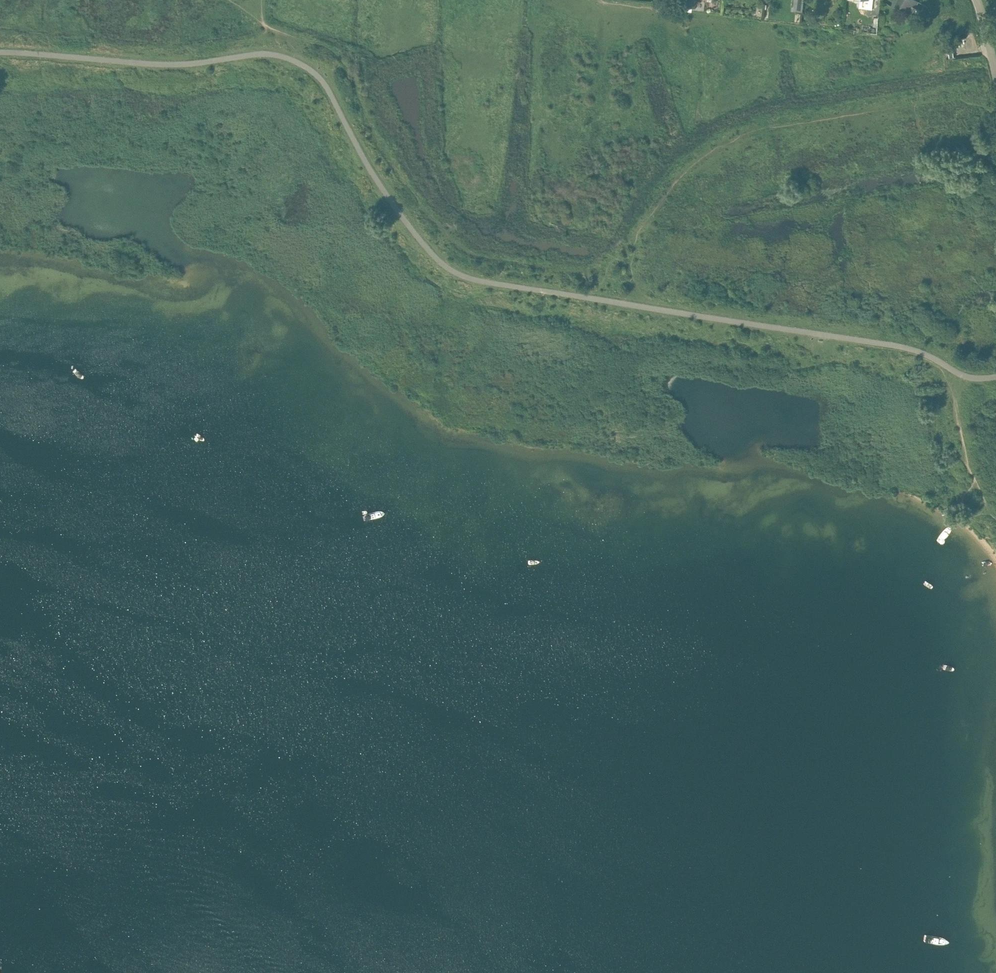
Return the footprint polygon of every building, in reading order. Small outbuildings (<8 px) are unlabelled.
[(793,10),(802,11),(803,0),(794,0),(793,10)] [(866,13),(879,15),(880,0),(868,0),(866,13)] [(901,9),(910,13),(906,19),(907,19),(913,8),(916,10),(917,8),(914,6),(917,1),(927,7),(928,6),(917,0),(894,0),(891,5),(896,9),(897,6),(901,9)]
